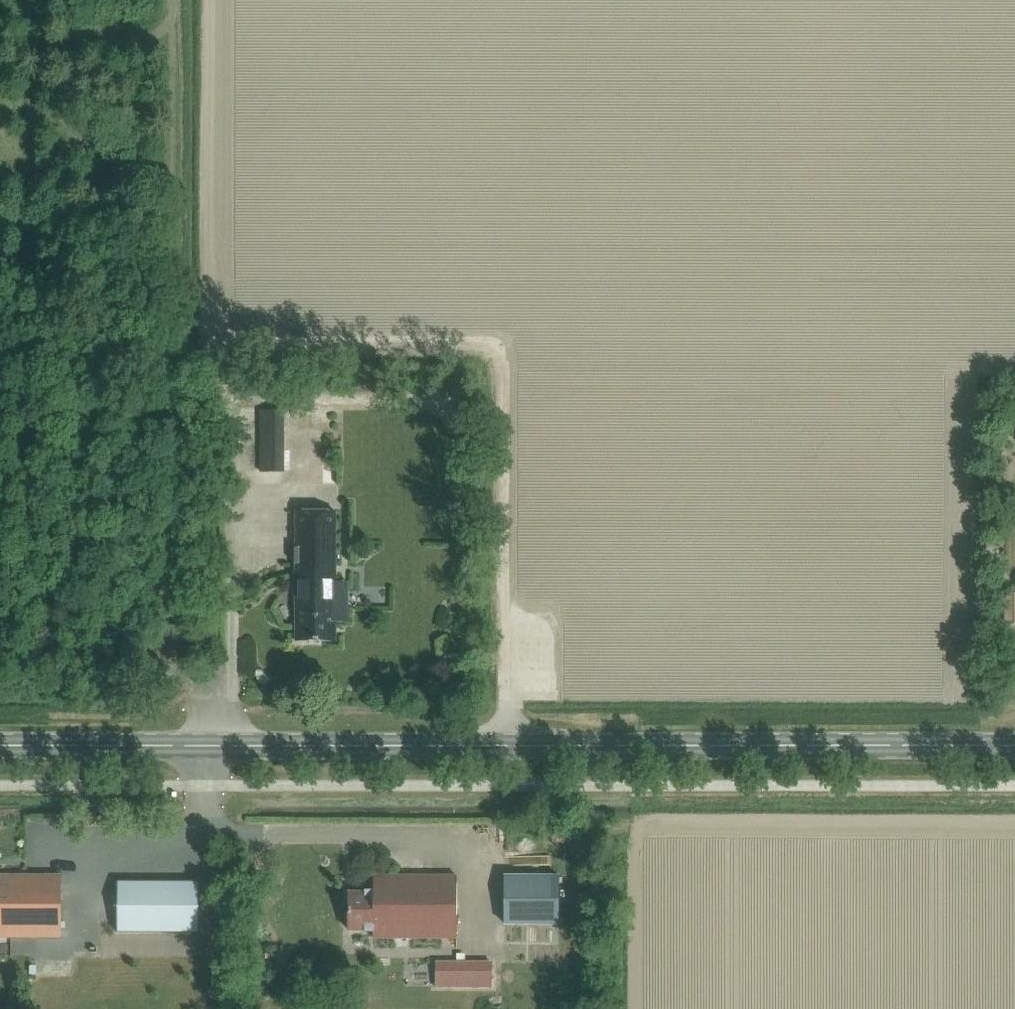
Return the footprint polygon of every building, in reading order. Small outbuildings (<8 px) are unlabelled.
[(260,411),(260,472),(282,472),(282,411),(260,411)] [(335,642),(335,512),(295,512),(295,642),(335,642)] [(60,875),(0,875),(0,938),(60,938),(60,875)] [(373,892),(348,892),(348,930),(373,930),(372,938),(456,938),(456,876),(373,876),(373,892)] [(559,876),(503,876),(504,924),(559,924),(559,876)] [(198,932),(198,882),(117,882),(116,932),(198,932)]
